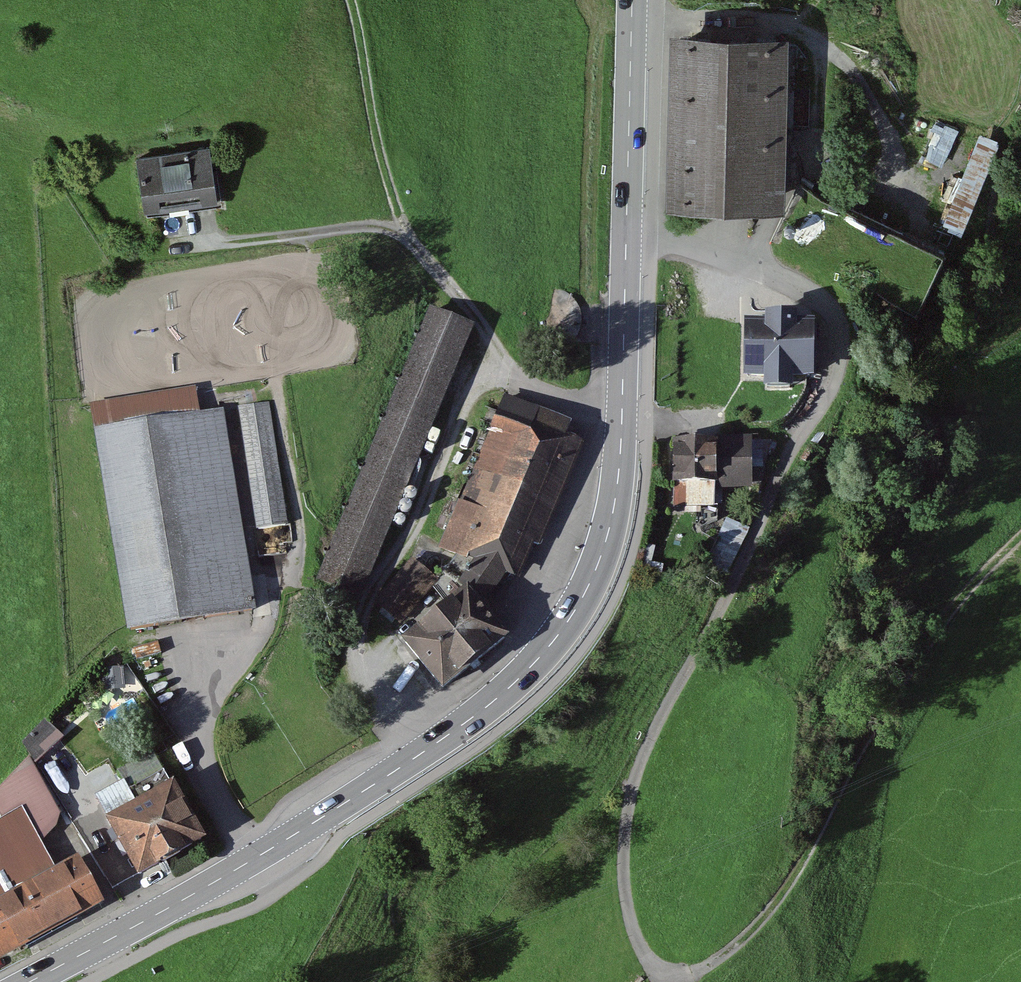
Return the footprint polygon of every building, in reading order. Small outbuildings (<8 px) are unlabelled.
[(788,38),(671,37),(668,211),(786,213),(788,38)] [(999,142),(978,134),(942,227),(962,235),(999,142)] [(210,148),(137,159),(145,218),(222,207),(217,172),(213,172),(210,148)] [(475,331),(429,312),(316,583),(362,602),(475,331)] [(764,324),(744,324),(743,383),(764,384),(793,384),(815,385),(816,326),(797,326),(797,319),(764,318),(764,324)] [(793,384),(764,384),(764,395),(793,396),(793,384)] [(196,389),(89,407),(127,635),(257,614),(224,411),(201,415),(196,389)] [(571,426),(505,397),(436,552),(469,566),(458,592),(462,596),(468,592),(484,612),(503,570),(516,576),(532,541),(538,544),(582,447),(565,440),(571,426)] [(270,404),(237,409),(256,531),(289,526),(270,404)] [(716,443),(672,442),(672,487),(675,487),(674,507),(713,508),(714,490),(761,491),(761,469),(753,469),(753,438),(717,438),(716,443)] [(438,584),(412,560),(381,593),(374,605),(398,626),(438,584)] [(484,612),(468,592),(462,596),(401,645),(442,696),(509,643),(484,612)] [(107,690),(136,687),(134,668),(105,671),(107,690)] [(22,745),(35,767),(64,742),(44,721),(22,745)] [(105,910),(79,861),(57,873),(42,845),(57,828),(60,815),(29,759),(0,790),(0,819),(1,821),(0,822),(0,966),(105,910)] [(206,845),(174,788),(172,788),(164,774),(129,794),(124,784),(96,801),(109,823),(106,825),(138,883),(206,845)]
